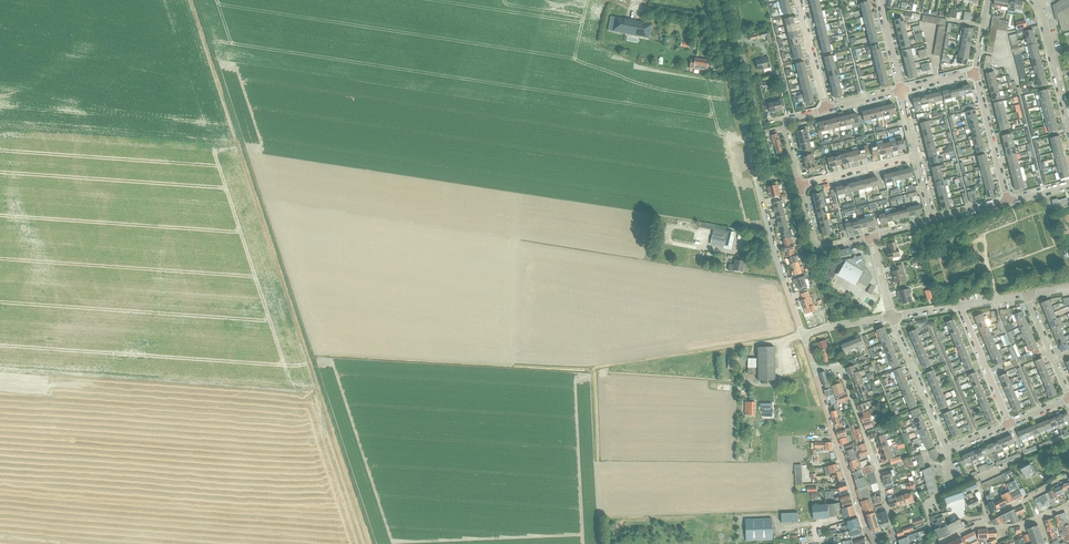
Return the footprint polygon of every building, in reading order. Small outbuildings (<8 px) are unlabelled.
[(1001,6),(1002,0),(995,0),(994,5),(994,4),(993,8),(997,8),(997,6),(1001,6)] [(1001,6),(1001,7),(1001,9),(1008,10),(1008,8),(1009,0),(1002,0),(1001,6)] [(1011,0),(1009,0),(1008,8),(1008,10),(1007,11),(1015,12),(1015,9),(1016,1),(1011,0)] [(1062,31),(1068,29),(1068,0),(1061,0),(1056,4),(1055,4),(1054,5),(1054,6),(1053,7),(1053,8),(1053,9),(1054,13),(1055,17),(1058,17),(1062,31)] [(1024,2),(1016,1),(1015,9),(1022,10),(1024,2)] [(860,4),(861,10),(869,8),(868,2),(860,4)] [(811,6),(813,13),(821,11),(819,4),(811,6)] [(790,6),(782,8),(783,14),(791,12),(790,6)] [(861,10),(863,17),(871,15),(869,8),(861,10)] [(826,17),(824,11),(821,11),(813,13),(814,19),(823,17),(826,17)] [(863,17),(865,24),(873,22),(871,15),(863,17)] [(652,24),(625,19),(611,16),(608,30),(649,38),(652,24)] [(785,19),(786,26),(794,24),(793,17),(785,19)] [(814,19),(816,26),(824,24),(823,17),(814,19)] [(895,21),(896,27),(904,25),(903,19),(895,21)] [(1025,20),(1016,23),(1018,29),(1027,27),(1025,20)] [(865,24),(866,30),(874,28),(873,22),(865,24)] [(786,26),(788,33),(796,31),(794,24),(786,26)] [(816,26),(818,33),(826,31),(824,24),(816,26)] [(896,27),(898,35),(906,33),(904,25),(896,27)] [(960,34),(962,35),(971,36),(972,30),(964,28),(964,27),(961,27),(960,34)] [(866,30),(868,37),(876,35),(874,28),(866,30)] [(1025,32),(1027,39),(1035,37),(1033,30),(1025,32)] [(788,33),(790,39),(798,37),(796,31),(788,33)] [(818,33),(820,40),(828,38),(826,31),(818,33)] [(898,35),(900,41),(908,40),(906,33),(898,35)] [(971,36),(962,35),(960,34),(959,41),(970,44),(971,36)] [(876,35),(868,37),(870,44),(878,42),(876,35)] [(790,39),(791,46),(799,44),(798,37),(790,39)] [(1027,39),(1029,46),(1037,44),(1035,37),(1027,39)] [(820,40),(821,46),(829,44),(828,38),(820,40)] [(908,40),(900,41),(901,49),(909,47),(908,40)] [(970,44),(959,41),(958,41),(957,45),(959,46),(959,49),(960,49),(968,51),(970,44)] [(791,46),(793,53),(801,51),(799,44),(791,46)] [(829,44),(821,46),(823,53),(831,51),(829,44)] [(880,51),(878,44),(866,48),(867,54),(872,53),(880,51)] [(1029,46),(1030,52),(1038,50),(1037,44),(1029,46)] [(902,51),(904,58),(912,56),(910,49),(902,51)] [(960,49),(959,56),(967,58),(968,51),(960,49)] [(1030,52),(1032,59),(1040,57),(1038,50),(1030,52)] [(801,51),(793,53),(795,60),(803,58),(801,51)] [(872,53),(873,59),(882,57),(880,51),(872,53)] [(945,54),(943,53),(942,57),(941,61),(949,62),(950,59),(946,58),(946,56),(945,56),(945,54)] [(824,58),(826,65),(834,63),(832,56),(824,58)] [(904,58),(905,65),(913,63),(912,56),(904,58)] [(967,58),(959,56),(956,56),(955,59),(957,59),(956,63),(966,65),(967,58)] [(755,61),(758,70),(770,67),(768,57),(764,58),(764,59),(755,61)] [(873,59),(875,66),(883,64),(882,57),(873,59)] [(1032,59),(1034,66),(1042,64),(1040,57),(1032,59)] [(693,69),(707,71),(709,61),(691,58),(689,67),(693,68),(693,69)] [(796,64),(797,71),(805,69),(804,62),(796,64)] [(826,65),(827,71),(835,69),(834,63),(826,65)] [(905,65),(907,72),(915,70),(913,63),(905,65)] [(875,66),(877,73),(885,71),(883,64),(875,66)] [(1032,74),(1035,73),(1043,71),(1042,64),(1034,66),(1035,70),(1031,71),(1032,74)] [(986,73),(988,81),(996,78),(994,71),(990,72),(990,70),(990,66),(984,65),(983,69),(985,69),(986,73)] [(827,71),(829,78),(837,76),(840,75),(839,68),(835,69),(827,71)] [(797,71),(799,77),(807,76),(805,69),(797,71)] [(915,70),(907,72),(909,79),(917,77),(915,70)] [(877,73),(879,80),(887,77),(885,71),(877,73)] [(1035,73),(1037,80),(1045,78),(1043,71),(1035,73)] [(799,77),(801,84),(809,82),(807,76),(799,77)] [(829,78),(831,84),(839,82),(837,76),(829,78)] [(887,77),(879,80),(880,87),(889,85),(887,77)] [(988,81),(990,87),(998,85),(1001,85),(1000,81),(997,82),(996,78),(988,81)] [(1045,78),(1037,80),(1039,87),(1047,85),(1045,78)] [(801,84),(802,91),(810,89),(809,82),(801,84)] [(831,84),(832,91),(840,89),(839,82),(831,84)] [(969,85),(962,86),(964,94),(971,93),(969,85)] [(990,87),(991,94),(999,92),(998,85),(990,87)] [(962,86),(956,88),(958,99),(961,98),(961,95),(964,94),(962,86)] [(949,90),(951,98),(955,97),(956,100),(958,99),(956,88),(949,90)] [(802,91),(804,98),(812,96),(810,89),(802,91)] [(840,89),(832,91),(834,98),(842,96),(840,89)] [(1039,92),(1040,99),(1050,96),(1048,89),(1039,92)] [(944,100),(951,98),(949,90),(942,92),(944,100)] [(940,92),(933,94),(935,102),(942,100),(940,92)] [(999,92),(991,94),(993,101),(1004,98),(1003,95),(1000,96),(999,92)] [(933,94),(926,96),(928,104),(935,102),(933,94)] [(812,96),(804,98),(806,104),(814,102),(812,96)] [(926,96),(919,97),(921,105),(928,104),(926,96)] [(1040,99),(1042,105),(1052,103),(1050,96),(1040,99)] [(921,105),(919,97),(912,99),(915,111),(918,110),(917,106),(921,105)] [(777,101),(774,102),(776,112),(782,110),(781,107),(784,106),(782,98),(777,99),(777,101)] [(776,112),(774,102),(770,103),(769,101),(764,103),(766,111),(769,110),(770,113),(776,112)] [(994,103),(996,110),(1005,108),(1003,101),(994,103)] [(1042,105),(1044,112),(1053,110),(1052,103),(1042,105)] [(893,104),(887,105),(889,115),(896,113),(893,104)] [(887,105),(880,107),(883,117),(889,115),(887,105)] [(880,107),(874,108),(877,118),(883,117),(880,107)] [(874,108),(868,110),(870,120),(877,118),(874,108)] [(996,110),(997,117),(1007,114),(1005,108),(996,110)] [(966,112),(967,118),(976,116),(974,109),(966,112)] [(862,115),(859,115),(862,124),(865,123),(865,121),(870,120),(868,110),(861,112),(862,115)] [(1044,112),(1046,119),(1055,117),(1053,110),(1044,112)] [(856,113),(849,115),(852,124),(857,123),(858,125),(862,124),(859,115),(857,116),(856,113)] [(997,117),(999,124),(1008,121),(1007,114),(997,117)] [(849,115),(843,116),(846,126),(852,124),(849,115)] [(843,116),(837,118),(839,127),(846,126),(843,116)] [(967,118),(969,125),(978,123),(976,116),(967,118)] [(1046,119),(1047,126),(1057,123),(1055,117),(1046,119)] [(837,118),(831,119),(833,129),(839,127),(837,118)] [(831,119),(824,121),(827,130),(833,129),(831,119)] [(920,123),(922,130),(930,128),(929,124),(933,123),(932,120),(928,121),(920,123)] [(827,130),(824,121),(818,122),(819,126),(816,126),(819,138),(822,137),(821,132),(827,130)] [(1008,121),(999,124),(1001,131),(1010,128),(1008,121)] [(970,128),(971,132),(979,130),(978,123),(969,125),(964,127),(965,130),(970,128)] [(1057,123),(1047,126),(1049,133),(1059,130),(1057,123)] [(796,132),(798,138),(807,136),(806,130),(808,129),(807,126),(799,128),(799,131),(796,132)] [(922,130),(923,137),(932,135),(930,128),(922,130)] [(1033,129),(1030,130),(1032,139),(1039,137),(1038,134),(1035,135),(1033,129)] [(968,140),(973,139),(981,137),(979,130),(971,132),(972,136),(968,137),(968,140)] [(775,145),(777,154),(782,153),(779,139),(778,139),(777,134),(771,135),(774,146),(775,145)] [(1002,136),(1004,143),(1013,140),(1011,134),(1002,136)] [(863,143),(867,142),(865,135),(857,137),(858,142),(863,141),(863,143)] [(923,137),(925,144),(933,142),(932,135),(923,137)] [(798,138),(799,144),(809,142),(807,136),(798,138)] [(895,138),(896,141),(898,151),(904,149),(901,136),(895,138)] [(1050,138),(1052,145),(1062,143),(1060,136),(1050,138)] [(973,139),(974,146),(983,144),(981,137),(973,139)] [(1004,143),(1006,150),(1015,147),(1013,140),(1004,143)] [(889,142),(892,152),(898,151),(896,141),(889,142)] [(804,150),(805,153),(814,151),(813,147),(810,148),(809,142),(799,144),(801,151),(804,150)] [(883,144),(885,154),(892,152),(889,142),(883,144)] [(925,144),(927,151),(935,148),(933,142),(925,144)] [(1052,145),(1054,152),(1064,150),(1062,143),(1052,145)] [(877,145),(879,155),(885,154),(883,144),(877,145)] [(983,144),(974,146),(976,153),(985,151),(983,144)] [(870,145),(867,146),(869,154),(872,154),(873,157),(879,155),(877,145),(871,147),(870,145)] [(869,154),(867,146),(861,147),(861,149),(858,150),(861,160),(867,158),(866,155),(869,154)] [(1015,147),(1006,150),(1007,157),(1017,154),(1020,153),(1019,150),(1018,147),(1015,147)] [(927,151),(929,157),(937,155),(936,152),(939,151),(938,148),(935,149),(935,148),(927,151)] [(852,152),(854,161),(861,160),(858,150),(852,152)] [(1054,152),(1056,159),(1065,156),(1064,150),(1054,152)] [(802,156),(804,163),(814,160),(812,155),(814,154),(814,151),(805,153),(806,156),(802,156)] [(836,156),(833,156),(836,166),(842,164),(839,155),(839,152),(835,153),(836,156)] [(846,153),(848,163),(854,161),(852,152),(846,153)] [(846,153),(840,155),(839,155),(842,164),(848,163),(846,153)] [(979,163),(987,161),(985,154),(977,156),(979,163)] [(1007,157),(1009,163),(1018,161),(1017,154),(1007,157)] [(942,158),(938,160),(937,155),(929,157),(930,164),(939,162),(943,161),(942,158)] [(836,166),(833,156),(827,158),(827,156),(823,156),(824,158),(825,163),(825,165),(828,164),(829,168),(836,166)] [(1056,159),(1057,165),(1067,163),(1065,156),(1056,159)] [(814,160),(804,163),(806,169),(808,169),(809,172),(821,168),(821,165),(815,166),(814,160)] [(975,172),(981,170),(989,168),(987,161),(979,163),(980,167),(974,168),(975,172)] [(1009,163),(1011,170),(1020,168),(1023,167),(1022,164),(1019,164),(1018,161),(1009,163)] [(1057,165),(1059,172),(1068,170),(1067,163),(1057,165)] [(931,168),(933,175),(941,173),(940,169),(945,168),(944,164),(931,168)] [(911,168),(904,170),(906,178),(913,176),(911,168)] [(981,170),(982,177),(991,175),(989,168),(981,170)] [(1021,171),(1020,168),(1011,170),(1012,177),(1022,174),(1021,171)] [(904,170),(897,171),(899,180),(906,178),(904,170)] [(1059,172),(1061,179),(1068,177),(1068,172),(1068,170),(1059,172)] [(899,180),(897,171),(890,173),(892,181),(896,180),(897,184),(900,183),(899,180)] [(892,181),(890,173),(883,175),(885,183),(892,181)] [(933,175),(935,182),(943,180),(941,173),(933,175)] [(1012,177),(1014,184),(1024,181),(1022,174),(1012,177)] [(979,185),(984,184),(992,182),(991,175),(982,177),(980,178),(981,182),(978,182),(979,185)] [(876,177),(869,178),(871,187),(879,185),(876,177)] [(869,178),(863,180),(865,188),(871,187),(869,178)] [(945,179),(943,180),(935,182),(937,189),(944,186),(947,186),(945,179)] [(863,180),(856,182),(858,190),(865,188),(863,180)] [(1024,181),(1014,184),(1016,191),(1025,188),(1024,181)] [(856,182),(849,184),(851,192),(858,190),(856,182)] [(984,184),(986,191),(994,189),(992,182),(984,184)] [(849,184),(842,185),(844,194),(848,193),(849,196),(849,197),(852,196),(851,192),(849,184)] [(767,187),(768,191),(768,192),(769,194),(770,198),(780,196),(777,185),(767,187)] [(837,195),(844,194),(842,185),(835,187),(837,195)] [(937,189),(938,195),(946,193),(944,186),(937,189)] [(996,195),(994,189),(986,191),(987,195),(984,195),(985,198),(987,198),(996,195)] [(812,195),(814,202),(822,200),(825,199),(823,191),(820,192),(820,193),(812,195)] [(938,195),(940,202),(948,200),(946,193),(938,195)] [(1052,200),(1055,211),(1065,208),(1068,207),(1068,201),(1067,201),(1066,198),(1058,200),(1058,198),(1052,200)] [(825,199),(814,202),(816,209),(824,207),(827,206),(826,203),(827,203),(826,199),(825,199)] [(948,200),(940,202),(942,209),(950,207),(948,200)] [(773,208),(773,210),(783,208),(781,201),(773,203),(774,207),(773,208)] [(920,205),(913,207),(915,215),(922,213),(920,205)] [(816,209),(817,216),(826,214),(824,207),(816,209)] [(913,207),(906,208),(908,217),(915,215),(913,207)] [(775,213),(777,218),(785,216),(783,208),(773,210),(774,213),(775,213)] [(890,213),(886,214),(888,222),(895,220),(893,212),(892,208),(889,209),(890,213)] [(906,208),(899,210),(902,218),(908,217),(906,208)] [(899,210),(893,212),(895,220),(902,218),(899,210)] [(817,216),(819,222),(827,220),(826,214),(817,216)] [(888,222),(886,214),(879,216),(881,224),(888,222)] [(777,223),(777,226),(787,223),(785,216),(777,218),(778,223),(777,223)] [(872,217),(865,219),(867,227),(874,225),(872,217)] [(857,218),(851,219),(851,222),(853,230),(860,229),(858,221),(857,218)] [(865,219),(858,221),(860,229),(867,227),(865,219)] [(819,222),(821,229),(829,227),(827,220),(819,222)] [(853,230),(851,222),(845,224),(847,232),(853,230)] [(780,232),(781,232),(788,231),(789,230),(787,223),(777,226),(778,229),(779,228),(780,232)] [(723,248),(731,250),(736,229),(728,227),(727,232),(714,229),(712,236),(725,238),(723,248)] [(829,227),(821,229),(822,236),(831,234),(829,227)] [(781,232),(783,239),(790,237),(788,231),(781,232)] [(783,239),(785,247),(792,245),(790,237),(783,239)] [(887,251),(889,258),(899,256),(897,248),(895,242),(888,244),(890,250),(887,251)] [(841,250),(836,251),(838,257),(851,254),(850,251),(849,248),(844,249),(841,250)] [(788,258),(790,264),(797,262),(798,262),(796,255),(788,258)] [(831,283),(837,273),(856,285),(858,282),(866,288),(872,277),(869,275),(866,262),(861,259),(860,256),(858,256),(857,257),(855,255),(852,259),(851,258),(839,261),(840,265),(841,266),(831,260),(827,267),(830,270),(829,272),(828,271),(823,278),(831,283)] [(743,272),(745,262),(735,260),(734,265),(729,264),(728,269),(728,271),(732,271),(734,272),(734,270),(743,272)] [(797,262),(790,264),(792,271),(791,272),(792,276),(801,274),(800,271),(801,271),(799,265),(798,266),(797,262)] [(892,271),(895,284),(904,281),(903,275),(905,275),(902,264),(895,266),(896,270),(892,271)] [(806,286),(804,280),(806,279),(805,276),(793,279),(794,283),(796,283),(798,289),(806,286)] [(867,292),(871,295),(875,288),(871,285),(867,292)] [(901,299),(902,304),(912,302),(909,293),(911,292),(910,288),(897,292),(898,296),(901,295),(902,298),(901,299)] [(801,301),(806,314),(815,311),(810,298),(809,298),(807,292),(801,294),(803,300),(801,301)] [(1052,299),(1041,303),(1044,309),(1052,306),(1051,303),(1053,302),(1052,299)] [(1044,309),(1046,316),(1054,312),(1052,306),(1044,309)] [(1015,315),(1017,321),(1025,318),(1023,311),(1019,313),(1015,315)] [(1046,316),(1049,322),(1057,318),(1054,312),(1046,316)] [(975,316),(977,323),(985,320),(982,313),(975,316)] [(1063,323),(1061,320),(1060,317),(1057,318),(1049,322),(1052,328),(1059,325),(1063,323)] [(1017,321),(1020,327),(1028,324),(1025,318),(1017,321)] [(946,323),(949,329),(956,326),(953,320),(946,323)] [(977,323),(980,329),(988,326),(985,320),(977,323)] [(1054,334),(1062,331),(1065,330),(1064,326),(1063,323),(1059,325),(1052,328),(1054,334)] [(1020,327),(1022,333),(1030,330),(1028,324),(1020,327)] [(980,329),(983,335),(990,332),(989,329),(992,328),(990,325),(988,326),(980,329)] [(949,329),(951,335),(959,332),(956,326),(949,329)] [(879,337),(887,333),(885,327),(877,330),(879,337)] [(909,332),(912,339),(919,336),(916,329),(909,332)] [(1022,333),(1025,339),(1033,336),(1030,330),(1022,333)] [(1054,334),(1057,340),(1065,337),(1062,331),(1054,334)] [(951,335),(954,341),(961,338),(959,332),(951,335)] [(983,335),(985,341),(993,338),(996,337),(995,334),(992,336),(990,332),(983,335)] [(879,337),(882,343),(890,340),(887,333),(879,337)] [(1059,346),(1067,343),(1066,339),(1068,338),(1068,337),(1068,335),(1065,337),(1057,340),(1059,346)] [(912,339),(914,345),(921,342),(919,336),(912,339)] [(1025,339),(1027,345),(1035,342),(1033,336),(1025,339)] [(861,337),(854,340),(857,348),(859,351),(865,348),(864,345),(861,337)] [(954,341),(957,347),(964,344),(961,338),(954,341)] [(985,341),(988,348),(995,344),(993,338),(985,341)] [(818,343),(820,351),(826,349),(826,348),(827,347),(825,340),(818,343)] [(851,350),(857,348),(854,340),(848,342),(851,350)] [(885,349),(893,346),(890,340),(882,343),(879,344),(880,347),(883,346),(885,349)] [(845,353),(851,350),(848,342),(841,345),(845,353)] [(914,345),(917,351),(924,348),(921,342),(914,345)] [(1035,342),(1027,345),(1030,352),(1038,349),(1035,342)] [(1059,346),(1062,353),(1068,350),(1068,345),(1068,346),(1067,343),(1059,346)] [(957,347),(959,353),(966,350),(964,344),(957,347)] [(988,348),(990,354),(998,351),(995,344),(988,348)] [(886,353),(887,356),(895,353),(893,346),(885,349),(885,350),(881,351),(883,354),(886,353)] [(748,374),(758,375),(758,381),(775,380),(774,347),(757,347),(758,358),(748,358),(748,374)] [(917,351),(919,356),(926,354),(924,348),(917,351)] [(821,354),(822,354),(824,362),(828,361),(827,359),(830,358),(829,352),(828,349),(826,349),(820,351),(821,354)] [(959,353),(962,359),(969,356),(966,350),(959,353)] [(990,354),(993,360),(1000,357),(1003,356),(1001,350),(998,351),(990,354)] [(890,362),(898,359),(895,353),(887,356),(884,357),(887,363),(890,362)] [(919,356),(922,363),(929,360),(926,354),(919,356)] [(962,359),(964,365),(971,362),(969,356),(962,359)] [(1000,357),(993,360),(996,367),(1006,362),(1005,359),(1002,361),(1000,357)] [(890,362),(887,363),(888,367),(891,365),(893,369),(901,365),(898,359),(890,362)] [(1035,362),(1038,368),(1045,365),(1042,359),(1035,362)] [(929,360),(922,363),(925,369),(932,366),(929,360)] [(971,362),(964,365),(967,371),(974,368),(971,362)] [(849,375),(852,374),(857,372),(854,365),(847,368),(849,375)] [(1038,368),(1040,374),(1047,371),(1045,365),(1038,368)] [(894,371),(897,377),(904,374),(901,367),(894,371)] [(826,385),(827,390),(832,389),(826,371),(820,373),(824,386),(826,385)] [(852,374),(855,381),(862,378),(860,371),(857,372),(852,374)] [(927,374),(929,379),(936,377),(934,371),(927,374)] [(1040,374),(1043,380),(1050,377),(1047,371),(1040,374)] [(969,376),(971,382),(978,379),(976,373),(969,376)] [(897,377),(899,384),(907,380),(904,374),(897,377)] [(1000,376),(1002,383),(1010,380),(1007,374),(1000,376)] [(929,379),(932,386),(939,383),(936,377),(929,379)] [(1043,380),(1045,386),(1052,383),(1050,377),(1043,380)] [(855,381),(857,388),(865,385),(862,378),(855,381)] [(831,382),(836,395),(840,394),(845,392),(840,379),(831,382)] [(972,384),(974,388),(981,385),(978,379),(971,382),(969,383),(970,385),(972,384)] [(1010,380),(1002,383),(1005,389),(1012,386),(1015,385),(1012,379),(1010,380)] [(899,384),(902,390),(910,387),(907,380),(899,384)] [(932,386),(934,392),(941,389),(939,383),(932,386)] [(1045,386),(1048,392),(1055,389),(1052,383),(1045,386)] [(857,388),(860,394),(867,391),(865,385),(857,388)] [(974,388),(976,394),(983,391),(981,385),(974,388)] [(1005,389),(1007,395),(1015,392),(1012,386),(1005,389)] [(902,390),(905,396),(912,393),(910,387),(902,390)] [(831,405),(833,404),(836,403),(832,389),(827,390),(825,391),(827,398),(830,397),(831,399),(830,399),(831,405)] [(934,392),(937,397),(944,395),(941,389),(934,392)] [(1055,389),(1048,392),(1050,398),(1057,395),(1055,389)] [(846,391),(845,392),(840,394),(843,401),(850,399),(848,394),(847,394),(846,391)] [(867,391),(860,394),(862,401),(870,398),(867,391)] [(976,394),(978,400),(986,397),(983,391),(976,394)] [(1007,395),(1010,401),(1017,398),(1015,392),(1007,395)] [(905,396),(907,403),(915,399),(912,393),(905,396)] [(937,397),(939,404),(946,401),(944,395),(937,397)] [(978,400),(981,406),(988,403),(986,397),(978,400)] [(1010,401),(1012,407),(1020,404),(1017,398),(1010,401)] [(915,399),(907,403),(910,409),(917,406),(915,399)] [(946,401),(939,404),(942,410),(949,407),(946,401)] [(745,415),(755,415),(755,402),(745,402),(745,415)] [(831,412),(833,417),(837,416),(837,415),(838,415),(842,414),(838,409),(836,403),(833,404),(835,411),(831,412)] [(857,406),(860,413),(868,410),(865,403),(857,406)] [(981,406),(983,412),(991,409),(988,403),(981,406)] [(772,404),(760,404),(760,408),(762,408),(762,413),(764,413),(764,417),(772,417),(772,413),(771,413),(771,408),(772,408),(772,404)] [(1020,404),(1012,407),(1015,413),(1022,410),(1020,404)] [(911,411),(913,418),(921,414),(918,408),(911,411)] [(983,412),(986,418),(993,415),(991,409),(983,412)] [(861,416),(864,423),(871,420),(873,420),(871,413),(869,410),(863,412),(864,415),(861,416)] [(944,414),(946,420),(953,417),(951,411),(944,414)] [(913,418),(910,419),(913,425),(924,421),(921,414),(913,418)] [(838,415),(837,415),(837,416),(833,417),(836,429),(843,426),(842,423),(847,422),(846,420),(845,420),(842,421),(841,417),(839,418),(838,415)] [(993,415),(986,418),(988,424),(996,421),(993,415)] [(1061,415),(1055,417),(1060,428),(1062,427),(1061,424),(1064,422),(1061,415)] [(946,420),(949,426),(956,423),(953,417),(946,420)] [(1055,417),(1049,420),(1052,428),(1055,426),(1057,429),(1060,428),(1055,417)] [(871,420),(864,423),(866,428),(873,426),(873,425),(874,424),(874,423),(872,423),(871,420)] [(1049,420),(1043,422),(1046,430),(1052,428),(1049,420)] [(917,427),(919,430),(926,427),(924,421),(913,425),(912,426),(913,429),(917,427)] [(1043,422),(1036,425),(1040,433),(1046,430),(1043,422)] [(949,426),(951,432),(958,429),(956,423),(949,426)] [(851,426),(856,441),(863,439),(862,435),(859,429),(855,430),(853,425),(851,426)] [(1036,425),(1030,427),(1034,435),(1040,433),(1036,425)] [(877,437),(881,435),(884,434),(883,430),(883,429),(882,426),(871,429),(872,431),(868,433),(870,439),(877,437)] [(919,430),(915,432),(916,435),(918,438),(921,436),(929,433),(926,427),(919,430)] [(1030,427),(1024,430),(1027,438),(1034,435),(1030,427)] [(847,432),(851,431),(850,428),(837,432),(839,438),(847,436),(846,433),(847,432)] [(958,429),(951,432),(954,438),(961,435),(958,429)] [(1027,438),(1024,430),(1018,433),(1021,440),(1027,438)] [(918,438),(921,444),(932,440),(929,433),(921,436),(918,438)] [(885,434),(884,434),(881,435),(877,437),(878,440),(875,441),(876,444),(879,443),(887,440),(885,434)] [(1012,436),(1005,438),(1009,446),(1015,443),(1012,436)] [(847,439),(848,439),(847,437),(839,440),(841,446),(848,443),(847,439)] [(1005,438),(999,441),(1003,448),(1009,446),(1005,438)] [(878,450),(881,449),(889,446),(887,440),(879,443),(880,446),(878,447),(878,450)] [(932,440),(921,444),(924,451),(934,446),(932,440)] [(999,441),(993,443),(998,454),(1004,451),(1003,448),(999,441)] [(826,443),(815,442),(815,448),(823,448),(823,450),(823,451),(833,450),(832,442),(826,443)] [(855,451),(856,453),(860,452),(867,449),(865,443),(858,446),(860,449),(855,451)] [(993,443),(987,446),(990,454),(994,452),(995,453),(994,454),(997,462),(995,463),(996,465),(1001,463),(1000,461),(998,454),(993,443)] [(881,456),(883,455),(888,453),(892,452),(894,451),(893,448),(897,446),(897,444),(890,446),(889,446),(881,449),(882,452),(880,453),(881,456)] [(987,446),(981,448),(984,456),(988,455),(989,458),(991,457),(990,454),(987,446)] [(981,448),(975,451),(978,459),(984,456),(981,448)] [(850,462),(850,463),(855,461),(854,458),(855,457),(853,449),(847,451),(851,462),(850,462)] [(860,452),(856,453),(859,460),(862,459),(861,457),(869,455),(867,449),(860,452)] [(1018,453),(1013,456),(1014,458),(1022,455),(1019,449),(1016,450),(1018,453)] [(975,451),(969,454),(972,461),(978,459),(975,451)] [(894,458),(892,452),(888,453),(883,455),(884,458),(882,459),(883,461),(890,459),(894,458)] [(972,461),(969,454),(962,456),(963,457),(959,459),(962,466),(972,461)] [(894,458),(890,459),(891,464),(897,462),(903,460),(901,455),(897,457),(895,457),(894,458)] [(908,458),(904,460),(906,468),(913,466),(912,462),(909,462),(908,458)] [(855,461),(850,463),(853,472),(855,472),(854,470),(857,469),(857,471),(861,470),(857,460),(856,461),(855,461)] [(1029,477),(1039,472),(1035,465),(1032,466),(1030,463),(1026,465),(1023,466),(1022,464),(1018,466),(1025,479),(1029,477)] [(839,471),(837,464),(824,467),(826,475),(834,473),(834,472),(839,471)] [(865,475),(868,474),(874,472),(872,465),(868,466),(863,468),(865,475)] [(922,470),(924,476),(933,473),(934,472),(931,466),(922,470)] [(882,473),(884,479),(896,475),(894,469),(882,473)] [(1005,481),(1010,491),(1014,500),(1023,496),(1022,495),(1026,493),(1017,477),(1016,478),(1012,469),(1002,474),(1005,481)] [(855,472),(853,472),(855,480),(860,479),(864,477),(863,477),(863,475),(861,470),(857,471),(855,472)] [(834,472),(834,473),(834,475),(832,476),(833,482),(843,480),(840,471),(839,471),(834,472)] [(924,477),(926,483),(935,480),(935,479),(933,473),(924,476),(924,477)] [(884,480),(883,480),(884,483),(884,484),(885,487),(885,488),(886,488),(889,487),(892,486),(894,486),(894,485),(898,483),(896,478),(899,477),(899,475),(896,475),(884,479),(884,480)] [(860,479),(855,480),(858,489),(867,486),(864,477),(860,479)] [(837,492),(839,491),(843,490),(848,489),(846,483),(845,480),(840,482),(841,485),(838,486),(839,489),(831,489),(831,491),(835,491),(837,492)] [(916,487),(915,485),(916,485),(914,480),(914,482),(906,484),(908,490),(916,487)] [(925,483),(928,490),(936,486),(937,486),(935,480),(926,483),(925,483)] [(990,489),(990,487),(987,481),(982,484),(985,491),(990,489)] [(978,487),(976,482),(975,482),(965,487),(966,492),(978,487)] [(858,489),(862,502),(871,499),(871,500),(872,500),(867,486),(858,489)] [(936,486),(928,490),(927,490),(929,496),(938,493),(936,486)] [(1062,486),(1054,490),(1057,496),(1064,492),(1063,491),(1064,491),(1062,486)] [(947,503),(966,497),(966,495),(967,495),(965,488),(944,495),(947,503)] [(841,499),(842,502),(851,499),(848,489),(843,490),(839,491),(841,497),(836,498),(837,500),(841,499)] [(1057,496),(1054,490),(1048,492),(1048,493),(1036,500),(1038,504),(1040,507),(1051,502),(1053,507),(1067,501),(1064,495),(1057,498),(1057,496)] [(1001,496),(1003,499),(1005,498),(1008,503),(1014,500),(1010,491),(1001,496)] [(912,492),(902,495),(905,505),(915,502),(912,492)] [(966,495),(966,497),(966,498),(971,508),(980,504),(976,495),(973,496),(972,493),(967,495),(966,495)] [(875,495),(872,496),(876,509),(882,507),(881,503),(883,503),(881,496),(876,497),(876,495),(875,495)] [(896,497),(898,505),(903,504),(903,506),(905,505),(902,495),(896,497)] [(898,505),(896,497),(888,499),(891,508),(898,505)] [(997,509),(994,503),(993,501),(992,502),(989,497),(987,498),(989,503),(987,505),(991,513),(997,509)] [(1005,498),(1003,499),(994,503),(997,509),(1008,503),(1005,498)] [(841,509),(842,508),(853,505),(851,499),(842,502),(843,506),(841,506),(841,505),(840,505),(839,503),(841,509)] [(865,510),(873,508),(871,500),(871,499),(862,502),(861,502),(864,511),(865,510)] [(832,516),(831,504),(828,504),(828,503),(813,505),(814,519),(829,518),(829,517),(832,516)] [(856,514),(853,505),(842,508),(843,512),(842,512),(842,513),(841,514),(842,516),(844,515),(845,518),(856,514)] [(1023,505),(1015,510),(1017,515),(1025,511),(1023,505)] [(873,508),(865,510),(873,533),(880,530),(873,508)] [(1008,513),(1007,513),(1010,519),(1013,524),(1015,524),(1020,522),(1019,520),(1017,515),(1015,510),(1015,509),(1012,510),(1008,513)] [(877,514),(879,522),(888,520),(887,516),(886,516),(885,512),(877,514)] [(944,537),(951,533),(948,525),(944,516),(948,514),(947,512),(935,515),(938,522),(944,536),(944,537)] [(1065,512),(1055,517),(1055,518),(1058,527),(1061,527),(1060,525),(1060,524),(1065,522),(1066,525),(1068,524),(1065,512)] [(781,515),(781,522),(798,522),(797,513),(784,513),(784,515),(781,515)] [(992,520),(991,520),(992,523),(993,524),(994,525),(998,524),(1001,524),(1006,524),(1008,524),(1006,521),(1010,519),(1007,513),(1003,515),(999,517),(995,519),(992,520)] [(935,529),(934,529),(938,539),(944,536),(938,522),(935,515),(930,516),(932,523),(935,529)] [(746,540),(772,539),(771,518),(745,520),(746,540)] [(848,529),(848,530),(849,531),(861,528),(858,518),(846,521),(848,525),(843,527),(844,529),(845,529),(846,530),(848,529)] [(1044,521),(1047,530),(1056,528),(1053,519),(1054,519),(1053,518),(1044,521)] [(888,520),(879,522),(881,527),(886,526),(886,527),(887,526),(888,528),(891,528),(889,519),(888,520)] [(960,519),(948,525),(951,533),(963,526),(960,519)] [(1045,543),(1044,543),(1043,540),(1044,540),(1043,539),(1042,536),(1041,533),(1041,532),(1040,529),(1039,529),(1038,526),(1039,526),(1038,525),(1038,526),(1035,527),(1034,527),(1032,528),(1031,528),(1028,529),(1027,529),(1027,530),(1028,530),(1029,533),(1030,536),(1030,537),(1031,540),(1031,541),(1032,540),(1032,543),(1029,543),(1045,543)] [(1063,527),(1061,528),(1063,532),(1060,533),(1061,536),(1063,535),(1064,535),(1068,533),(1068,525),(1063,527)] [(912,534),(918,532),(916,529),(913,530),(912,526),(903,529),(897,531),(898,537),(905,535),(904,533),(911,531),(912,534)] [(1010,528),(1011,536),(1021,532),(1020,527),(1016,527),(1010,528)] [(849,531),(848,530),(842,532),(843,534),(844,534),(844,536),(850,534),(852,538),(863,535),(861,528),(849,531)] [(1056,528),(1047,530),(1051,540),(1057,537),(1058,539),(1059,538),(1058,534),(1055,535),(1054,532),(1057,530),(1056,528)] [(997,536),(996,531),(988,531),(988,529),(978,530),(979,539),(981,543),(986,543),(985,542),(984,543),(983,542),(984,541),(983,539),(988,539),(988,537),(997,536)] [(900,543),(913,543),(916,543),(922,539),(919,532),(907,536),(908,537),(899,540),(900,543)] [(967,543),(977,543),(979,543),(974,532),(964,537),(967,543)]
